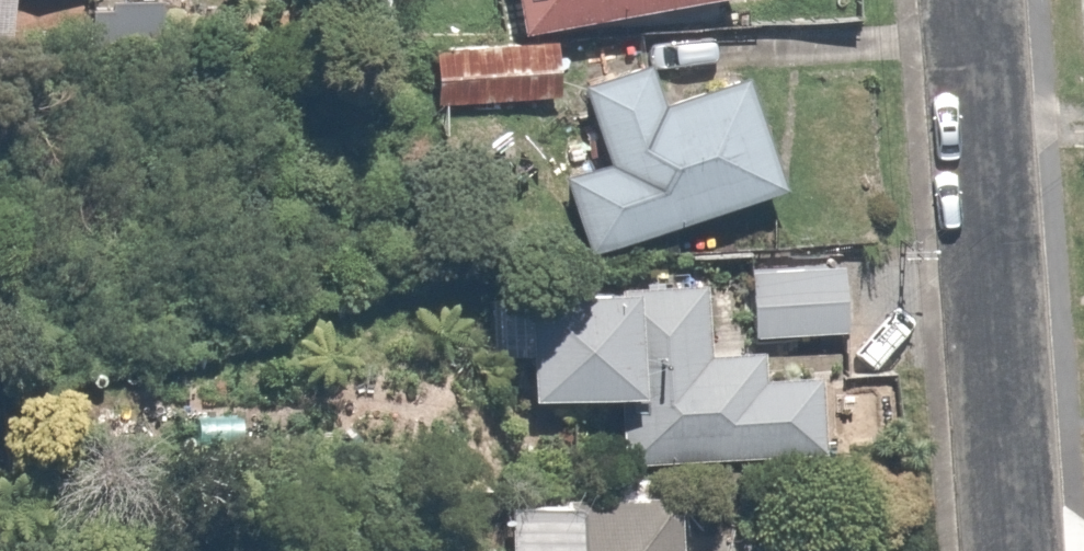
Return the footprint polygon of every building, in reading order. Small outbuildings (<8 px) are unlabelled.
[(480,58),(716,8),(714,0),(472,0),(480,58)] [(510,88),(373,85),(372,140),(508,144),(510,88)] [(491,216),(516,292),(776,205),(737,89),(625,127),(613,93),(521,124),(546,198),(491,216)] [(809,295),(689,290),(686,358),(806,363),(809,295)] [(477,317),(476,438),(547,439),(547,492),(777,493),(777,400),(723,399),(723,376),(669,375),(670,309),(532,309),(532,317),(477,317)] [(462,525),(462,550),(639,550),(640,526),(462,525)]
